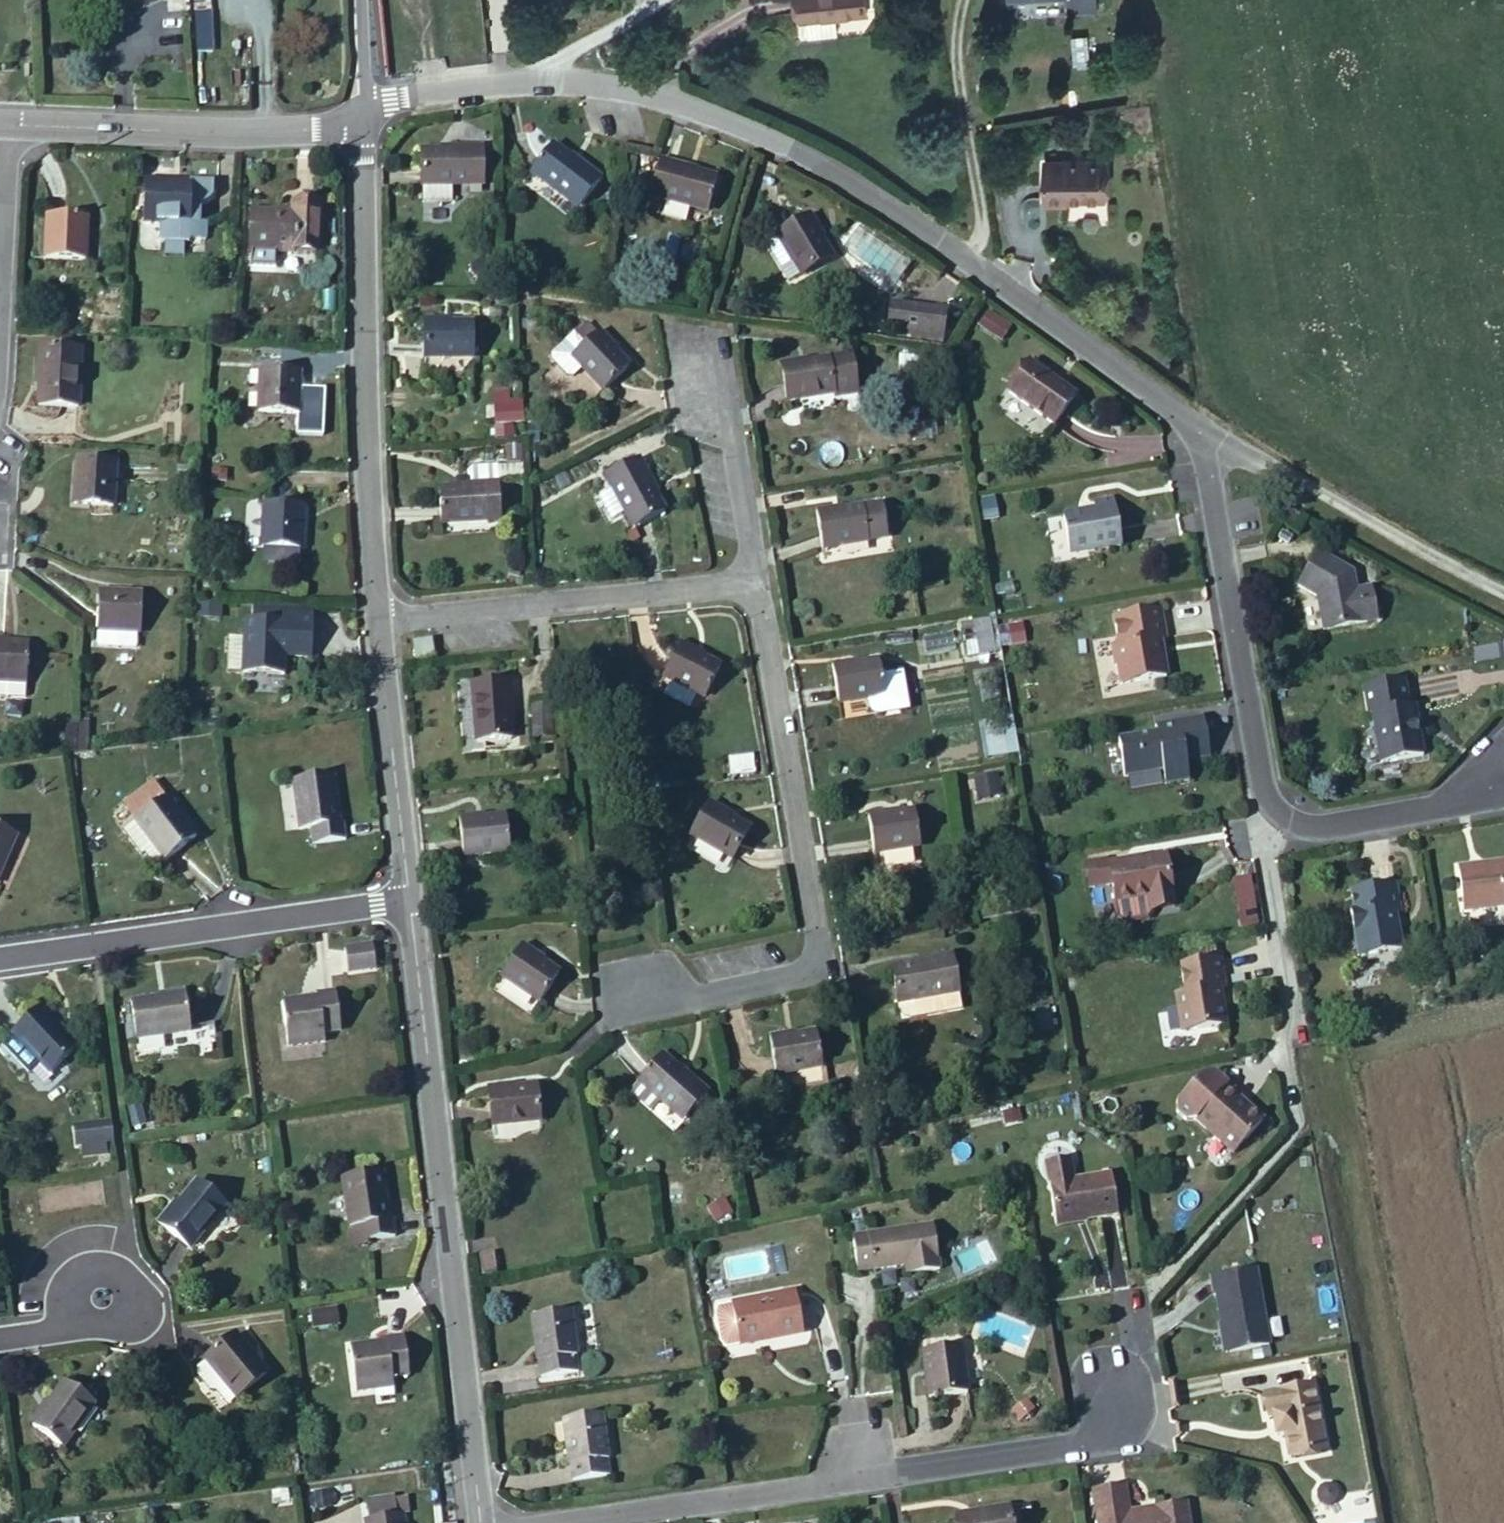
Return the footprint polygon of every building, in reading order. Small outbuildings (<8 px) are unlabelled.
[(865,0),(800,0),(803,33),(808,37),(837,34),(835,15),(866,12),(865,0)] [(1067,13),(1095,12),(1095,0),(1067,0),(1067,13)] [(212,51),(210,14),(195,15),(197,52),(212,51)] [(602,178),(577,159),(574,162),(569,158),(551,145),(531,171),(579,207),(602,178)] [(481,182),(481,147),(450,147),(450,152),(421,152),(421,186),(423,186),(423,202),(451,202),(451,185),(468,185),(467,182),(481,182)] [(707,210),(716,179),(696,173),(689,170),(690,166),(660,157),(649,194),(707,210)] [(1045,159),(1044,203),(1066,203),(1066,199),(1104,200),(1105,160),(1045,159)] [(189,222),(191,182),(146,181),(143,221),(189,222)] [(314,252),(317,205),(293,204),(293,213),(250,211),(247,250),(250,250),(249,266),(275,268),(275,252),(293,253),(293,251),(314,252)] [(85,260),(87,217),(47,215),(44,258),(85,260)] [(819,240),(816,233),(820,231),(810,216),(765,243),(780,270),(794,261),(802,275),(830,258),(819,240)] [(913,260),(861,222),(841,248),(892,289),(913,260)] [(794,261),(780,270),(788,283),(802,275),(794,261)] [(895,330),(899,303),(891,302),(888,329),(895,330)] [(942,336),(945,309),(899,303),(895,330),(942,336)] [(1004,341),(1014,328),(993,313),(983,326),(1004,341)] [(471,357),(471,324),(450,324),(442,324),(442,319),(424,319),(425,357),(471,357)] [(575,336),(584,345),(596,333),(587,324),(575,336)] [(613,352),(608,346),(611,344),(599,330),(596,333),(584,345),(575,336),(573,334),(551,355),(551,361),(566,378),(573,378),(583,368),(604,390),(628,368),(613,352)] [(941,341),(942,336),(895,330),(895,335),(941,341)] [(78,406),(80,349),(40,347),(38,405),(78,406)] [(856,392),(850,356),(799,364),(798,360),(781,363),(787,400),(833,393),(833,396),(856,392)] [(938,372),(939,358),(900,356),(899,370),(938,372)] [(1053,425),(1075,395),(1030,363),(1009,392),(1053,425)] [(313,435),(315,388),(299,387),(299,370),(260,368),(258,412),(297,413),(296,434),(313,435)] [(511,436),(510,426),(496,427),(496,437),(511,436)] [(507,460),(521,460),(520,446),(506,446),(507,460)] [(612,487),(634,528),(663,512),(653,493),(650,487),(654,485),(639,457),(609,473),(615,485),(612,487)] [(112,506),(115,463),(76,460),(73,503),(112,506)] [(521,465),(497,467),(498,483),(522,482),(521,465)] [(498,483),(497,467),(477,468),(477,466),(472,467),(472,468),(471,468),(467,472),(468,484),(468,488),(461,489),(439,491),(441,524),(501,521),(498,483)] [(615,485),(609,473),(606,475),(612,487),(615,485)] [(1120,545),(1112,498),(1094,501),(1096,509),(1064,515),(1070,554),(1120,545)] [(994,502),(981,505),(983,520),(997,518),(994,502)] [(301,549),(304,506),(263,504),(261,547),(265,548),(297,549),(301,549)] [(1279,515),(1294,525),(1299,516),(1284,506),(1279,515)] [(821,548),(886,538),(881,509),(869,511),(869,507),(841,511),(834,513),(833,508),(815,511),(821,548)] [(297,549),(265,548),(265,561),(296,563),(297,549)] [(1376,619),(1370,588),(1356,590),(1353,572),(1346,573),(1339,570),(1342,565),(1318,551),(1298,585),(1317,596),(1323,629),(1376,619)] [(141,632),(141,593),(98,591),(96,630),(97,630),(97,645),(136,647),(136,632),(141,632)] [(253,620),(277,621),(278,613),(313,614),(313,608),(254,605),(253,620)] [(1166,676),(1160,638),(1164,638),(1159,609),(1114,616),(1119,644),(1112,645),(1115,665),(1117,665),(1121,684),(1166,676)] [(242,673),(284,675),(285,656),(302,656),(303,647),(311,647),(313,614),(278,613),(277,621),(253,620),(245,619),(244,637),(243,652),(228,651),(227,671),(242,672),(242,673)] [(995,652),(989,619),(961,624),(966,657),(995,652)] [(228,651),(243,652),(244,637),(229,636),(228,651)] [(1503,655),(1503,641),(1473,645),(1475,659),(1503,655)] [(28,643),(0,642),(0,696),(24,698),(24,683),(26,683),(28,643)] [(704,696),(720,668),(695,655),(697,651),(681,642),(663,675),(704,696)] [(311,657),(311,647),(303,647),(302,656),(311,657)] [(908,708),(901,672),(882,676),(879,662),(858,665),(851,667),(850,662),(832,665),(839,702),(869,697),(871,707),(874,712),(880,713),(908,708)] [(1417,723),(1406,715),(1405,707),(1408,706),(1403,678),(1363,685),(1369,714),(1372,714),(1381,763),(1423,756),(1417,723)] [(509,718),(509,711),(513,710),(511,679),(476,682),(477,696),(474,695),(478,742),(510,740),(509,718)] [(1417,723),(1414,705),(1408,706),(1405,707),(1406,715),(1417,723)] [(550,736),(549,708),(533,708),(534,736),(550,736)] [(1208,750),(1202,717),(1155,725),(1154,727),(1156,733),(1118,740),(1124,776),(1162,770),(1165,784),(1188,780),(1185,761),(1183,754),(1207,750),(1208,750)] [(87,752),(87,721),(77,721),(76,753),(87,752)] [(1207,750),(1183,754),(1185,761),(1208,757),(1207,750)] [(753,754),(728,757),(730,776),(755,773),(753,754)] [(669,781),(674,767),(657,760),(652,775),(669,781)] [(1001,794),(997,774),(973,778),(977,798),(1001,794)] [(339,824),(332,775),(293,780),(300,830),(311,828),(313,844),(345,840),(343,823),(339,824)] [(137,819),(164,799),(152,783),(125,803),(137,819)] [(196,837),(166,797),(164,799),(137,819),(135,820),(136,821),(122,831),(141,856),(144,853),(154,845),(165,860),(196,837)] [(729,819),(723,815),(725,811),(711,803),(692,834),(731,857),(748,829),(729,819)] [(673,805),(660,806),(660,814),(660,818),(674,818),(673,805)] [(919,845),(914,812),(894,816),(887,817),(886,813),(868,816),(873,853),(919,845)] [(509,849),(505,817),(484,819),(476,820),(476,815),(458,817),(463,855),(509,849)] [(16,834),(0,827),(0,872),(16,834)] [(165,860),(154,845),(144,853),(155,868),(165,860)] [(1173,904),(1166,858),(1129,863),(1128,861),(1107,864),(1085,867),(1088,889),(1111,885),(1114,903),(1146,898),(1148,908),(1173,904)] [(1459,867),(1464,911),(1503,906),(1503,862),(1459,867)] [(1253,904),(1249,879),(1233,882),(1237,907),(1253,904)] [(1396,925),(1394,912),(1401,911),(1395,883),(1350,890),(1353,909),(1349,910),(1357,954),(1402,947),(1398,926),(1396,925)] [(1174,909),(1173,904),(1148,908),(1149,913),(1174,909)] [(375,969),(372,943),(345,948),(347,973),(375,969)] [(540,962),(534,958),(537,955),(522,944),(501,975),(540,1002),(558,975),(540,962)] [(947,1010),(944,990),(956,987),(950,954),(919,959),(920,964),(913,965),(892,969),(900,1009),(904,1015),(911,1017),(947,1010)] [(1226,1024),(1219,988),(1224,987),(1219,959),(1180,966),(1185,993),(1175,995),(1181,1032),(1226,1024)] [(961,1007),(957,987),(956,987),(944,990),(947,1010),(961,1007)] [(339,1029),(335,989),(317,992),(318,996),(282,1001),(287,1045),(323,1040),(322,1031),(339,1029)] [(158,998),(185,995),(184,990),(157,994),(158,998)] [(190,1031),(185,995),(158,998),(130,1002),(136,1039),(190,1031)] [(76,1048),(38,1008),(11,1033),(50,1073),(76,1048)] [(1052,1027),(1049,1008),(1033,1011),(1036,1029),(1052,1027)] [(775,1074),(821,1066),(816,1033),(795,1037),(787,1038),(786,1034),(769,1037),(775,1074)] [(708,1092),(685,1071),(682,1074),(677,1070),(661,1055),(638,1080),(639,1080),(632,1089),(633,1095),(651,1111),(661,1100),(674,1111),(675,1109),(686,1117),(708,1092)] [(1263,1120),(1238,1097),(1240,1095),(1215,1073),(1199,1076),(1177,1102),(1177,1113),(1185,1120),(1196,1120),(1233,1153),(1263,1120)] [(538,1120),(536,1086),(514,1089),(507,1090),(506,1085),(489,1087),(492,1125),(538,1120)] [(143,1123),(138,1104),(128,1107),(134,1126),(143,1123)] [(674,1111),(683,1120),(686,1117),(675,1109),(674,1111)] [(114,1142),(111,1123),(74,1127),(76,1146),(82,1145),(104,1143),(114,1142)] [(104,1143),(82,1145),(83,1157),(105,1154),(104,1143)] [(1117,1214),(1111,1173),(1073,1180),(1069,1161),(1045,1165),(1055,1225),(1117,1214)] [(382,1172),(343,1178),(349,1227),(346,1227),(349,1243),(366,1240),(394,1237),(392,1220),(388,1220),(382,1172)] [(97,1199),(96,1182),(73,1183),(73,1187),(80,1187),(80,1200),(97,1199)] [(190,1248),(224,1205),(196,1182),(161,1225),(190,1248)] [(730,1212),(723,1199),(707,1208),(715,1221),(730,1212)] [(157,1222),(161,1225),(178,1205),(174,1201),(157,1222)] [(940,1268),(933,1224),(853,1236),(858,1270),(873,1268),(873,1269),(916,1262),(918,1272),(940,1268)] [(496,1272),(493,1252),(479,1255),(482,1275),(496,1272)] [(907,1273),(918,1272),(916,1262),(905,1264),(907,1273)] [(1269,1345),(1255,1269),(1210,1277),(1213,1295),(1216,1294),(1226,1352),(1269,1345)] [(803,1332),(795,1291),(731,1304),(718,1307),(715,1314),(720,1337),(725,1343),(738,1340),(738,1341),(769,1335),(769,1338),(803,1332)] [(576,1356),(569,1311),(534,1316),(538,1343),(536,1343),(538,1361),(540,1361),(542,1377),(573,1373),(571,1357),(576,1356)] [(267,1373),(235,1334),(205,1359),(206,1360),(197,1368),(197,1374),(210,1390),(216,1391),(225,1383),(237,1398),(267,1373)] [(408,1375),(404,1335),(386,1337),(386,1342),(350,1346),(356,1391),(393,1387),(392,1377),(408,1375)] [(967,1393),(961,1345),(923,1351),(929,1397),(967,1393)] [(62,1447),(94,1403),(64,1381),(33,1426),(62,1447)] [(228,1405),(237,1398),(225,1383),(216,1391),(228,1405)] [(1324,1450),(1311,1386),(1263,1395),(1267,1416),(1271,1415),(1275,1432),(1279,1431),(1280,1436),(1285,1435),(1290,1457),(1324,1450)] [(607,1459),(601,1414),(566,1418),(569,1445),(567,1445),(570,1463),(571,1463),(573,1480),(604,1475),(602,1459),(607,1459)] [(1338,1498),(1338,1492),(1335,1487),(1330,1483),(1324,1483),(1319,1486),(1316,1491),(1316,1497),(1319,1503),(1323,1506),(1330,1506),(1335,1504),(1338,1498)] [(1186,1503),(1155,1508),(1156,1516),(1130,1520),(1128,1512),(1124,1485),(1093,1491),(1098,1522),(1189,1522),(1186,1503)] [(403,1513),(405,1513),(403,1497),(393,1499),(393,1497),(367,1501),(370,1519),(403,1513)] [(1009,1507),(975,1512),(976,1516),(959,1519),(960,1522),(1011,1522),(1009,1509),(1009,1507)] [(1009,1509),(1011,1522),(1021,1522),(1018,1508),(1009,1509)] [(1128,1512),(1130,1520),(1156,1516),(1155,1508),(1128,1512)] [(403,1513),(370,1519),(367,1519),(367,1522),(405,1522),(403,1513)]
